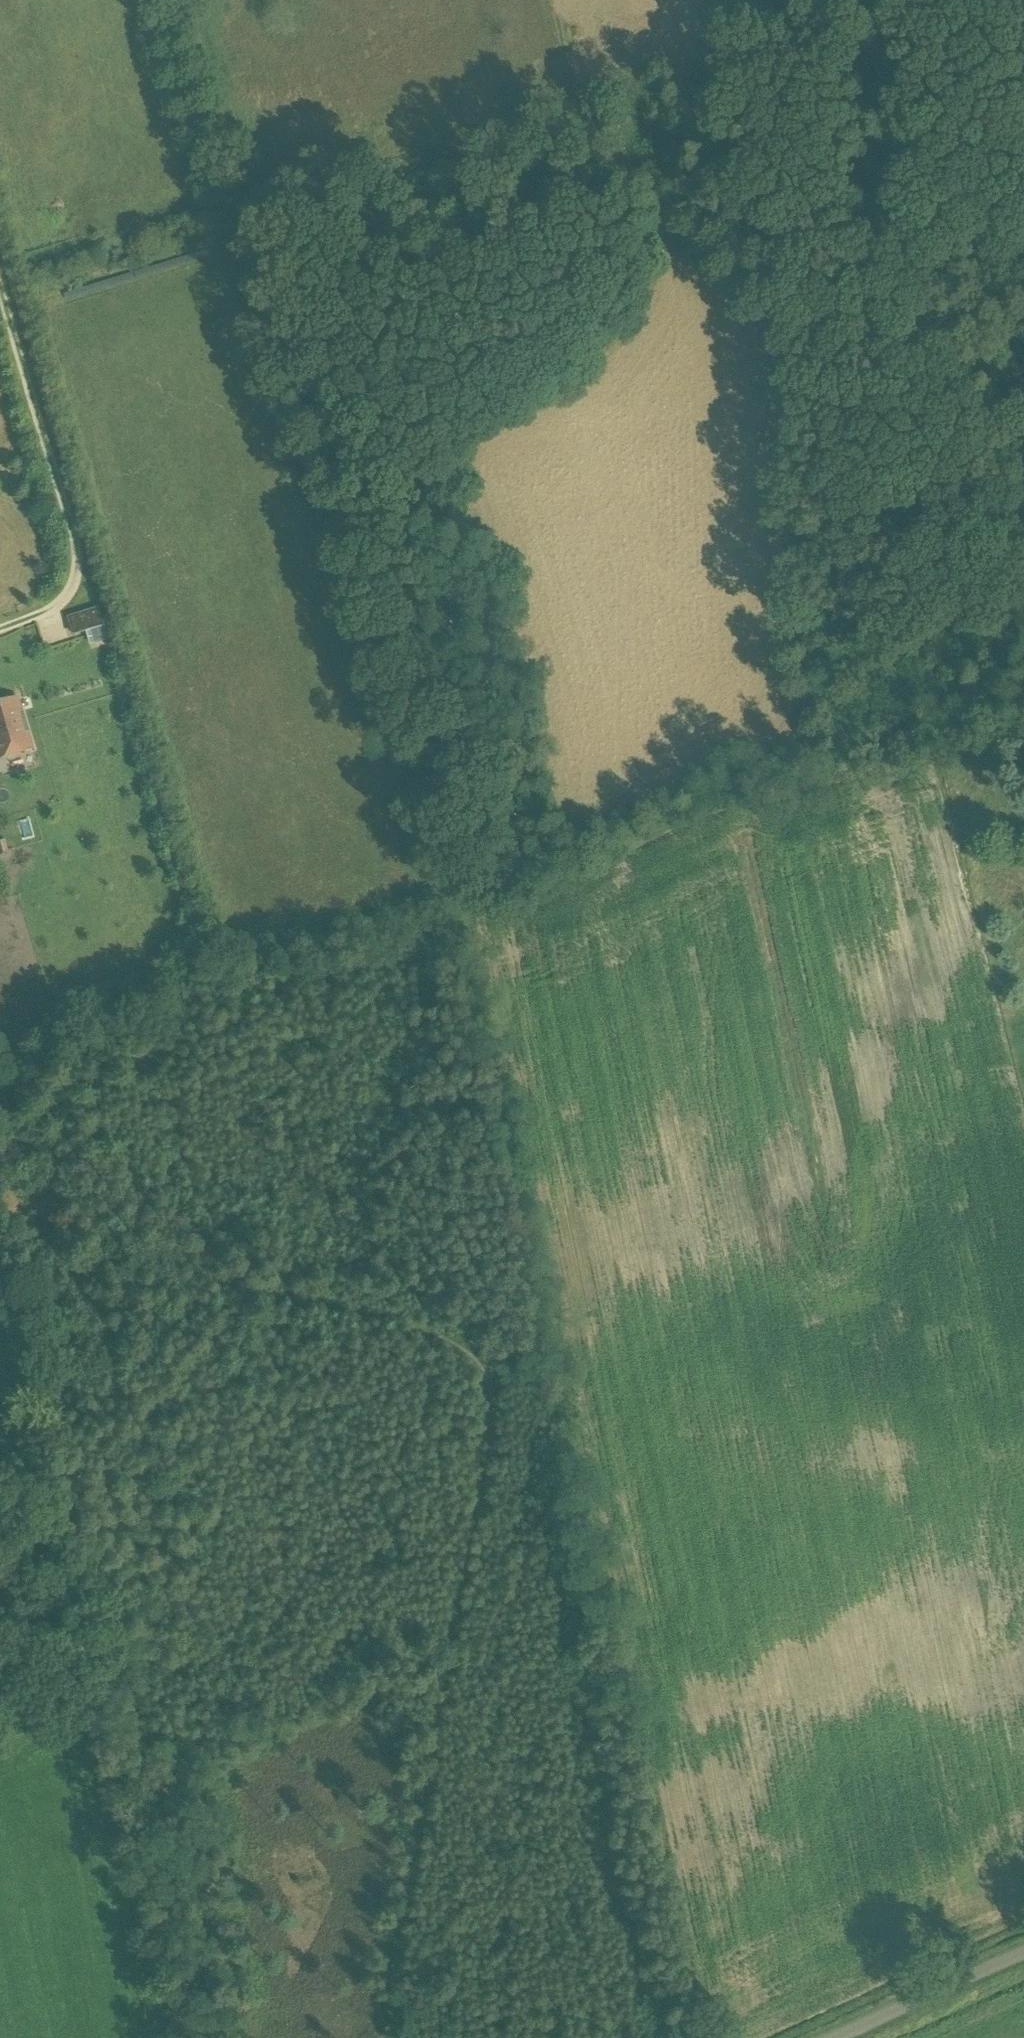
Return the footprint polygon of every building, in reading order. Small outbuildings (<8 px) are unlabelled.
[(99,606),(68,615),(73,634),(105,624),(99,606)] [(27,750),(32,748),(17,696),(9,699),(0,701),(0,757),(27,750)]
